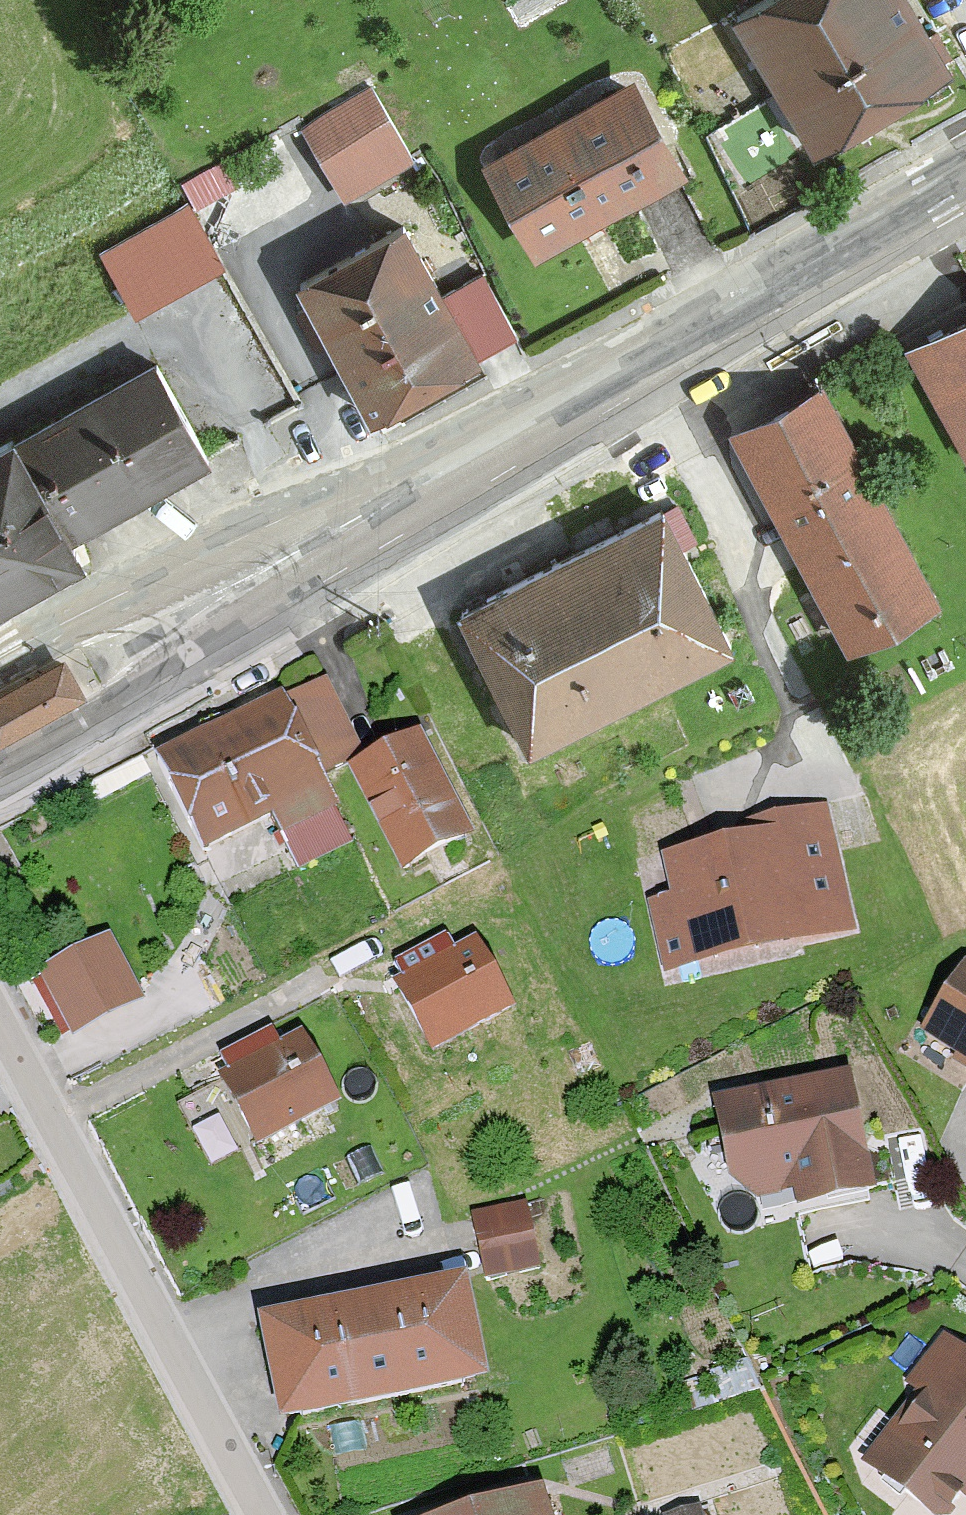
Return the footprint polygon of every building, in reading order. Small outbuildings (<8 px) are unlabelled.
[(739,2),(818,133),(873,101),(949,58),(944,47),(950,44),(942,31),(931,12),(924,16),(914,0),(742,0),(739,2)] [(382,80),(312,113),(346,185),(416,152),(382,80)] [(632,85),(499,161),(541,236),(612,195),(674,160),(632,85)] [(193,207),(236,185),(223,158),(179,180),(193,207)] [(189,203),(104,251),(132,301),(217,254),(189,203)] [(315,334),(329,327),(372,405),(437,372),(476,352),(474,347),(515,324),(485,262),(441,285),(404,218),(298,273),(310,297),(298,302),(315,334)] [(951,324),(918,343),(965,431),(965,315),(951,324)] [(8,593),(5,588),(81,549),(69,526),(134,491),(208,450),(156,358),(15,434),(10,426),(0,431),(0,597),(8,593)] [(757,416),(742,424),(828,582),(858,636),(935,594),(879,489),(891,483),(883,469),(871,475),(820,382),(757,416)] [(484,593),(462,604),(528,738),(731,634),(661,501),(484,593)] [(62,654),(0,687),(0,726),(79,685),(62,654)] [(322,677),(283,696),(320,769),(358,750),(322,677)] [(255,708),(159,756),(205,842),(283,802),(293,821),(332,802),(336,800),(320,769),(283,696),(282,695),(255,708)] [(381,752),(356,765),(400,856),(464,827),(417,732),(381,752)] [(348,836),(332,802),(293,821),(281,828),(297,861),(348,836)] [(823,805),(812,807),(836,918),(848,915),(823,805)] [(703,935),(797,913),(800,926),(836,918),(812,807),(798,810),(774,816),(778,834),(753,840),(668,859),(676,896),(683,924),(703,935)] [(774,816),(749,822),(753,840),(778,834),(774,816)] [(800,926),(797,913),(703,935),(683,924),(676,896),(653,902),(668,957),(800,926)] [(405,972),(400,975),(425,1024),(433,1039),(508,1000),(474,937),(456,945),(446,927),(396,954),(405,972)] [(67,1044),(146,1007),(114,939),(35,975),(67,1044)] [(965,962),(925,1024),(957,1045),(965,1050),(965,962)] [(228,1065),(222,1068),(233,1087),(258,1131),(334,1090),(298,1027),(280,1036),(271,1019),(219,1047),(228,1065)] [(754,1090),(752,1078),(717,1085),(720,1097),(735,1171),(752,1183),(788,1176),(792,1195),(804,1193),(865,1181),(862,1165),(843,1072),(754,1090)] [(518,1201),(471,1210),(479,1256),(500,1253),(527,1249),(518,1201)] [(460,1280),(267,1318),(271,1338),(276,1361),(290,1359),(300,1406),(467,1375),(457,1326),(470,1323),(460,1280)] [(957,1344),(944,1334),(911,1375),(924,1386),(957,1344)] [(957,1344),(924,1386),(929,1390),(874,1462),(935,1508),(946,1508),(965,1482),(965,1351),(957,1344)] [(461,1514),(545,1514),(538,1493),(461,1514)] [(669,1512),(670,1514),(714,1514),(710,1501),(669,1512)]
